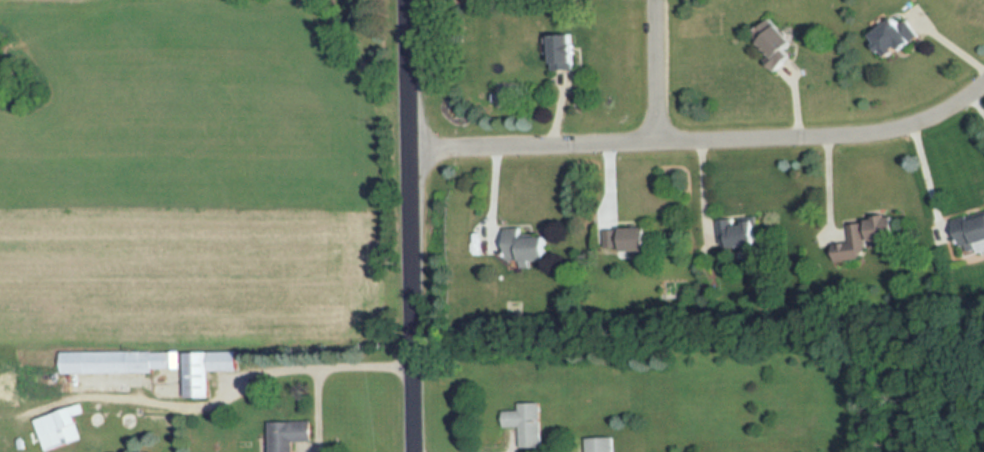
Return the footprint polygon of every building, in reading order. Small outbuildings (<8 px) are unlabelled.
[(873,32),(887,57),(932,32),(923,16),(913,22),(908,13),(873,32)] [(767,60),(777,72),(796,57),(789,49),(797,42),(777,18),(756,35),(772,56),(767,60)] [(554,69),(582,69),(582,33),(553,34),(554,69)] [(952,221),(962,257),(983,251),(983,212),(952,221)] [(831,245),(835,263),(863,258),(861,245),(904,237),(899,214),(848,223),(851,242),(831,245)] [(758,217),(718,218),(719,247),(759,246),(758,217)] [(605,227),(605,254),(652,255),(652,228),(605,227)] [(532,261),(551,260),(551,236),(524,236),(524,228),(505,228),(506,260),(521,260),(521,268),(532,268),(532,261)] [(63,352),(63,373),(179,372),(179,352),(63,352)] [(211,397),(211,371),(239,371),(239,352),(187,352),(187,397),(211,397)] [(543,403),(520,403),(520,411),(506,411),(506,428),(521,428),(521,448),(543,448),(543,403)] [(86,440),(76,408),(36,419),(46,451),(86,440)] [(271,451),(296,451),(295,441),(314,441),(314,420),(271,421),(271,451)] [(587,451),(615,451),(615,437),(587,437),(587,451)]
